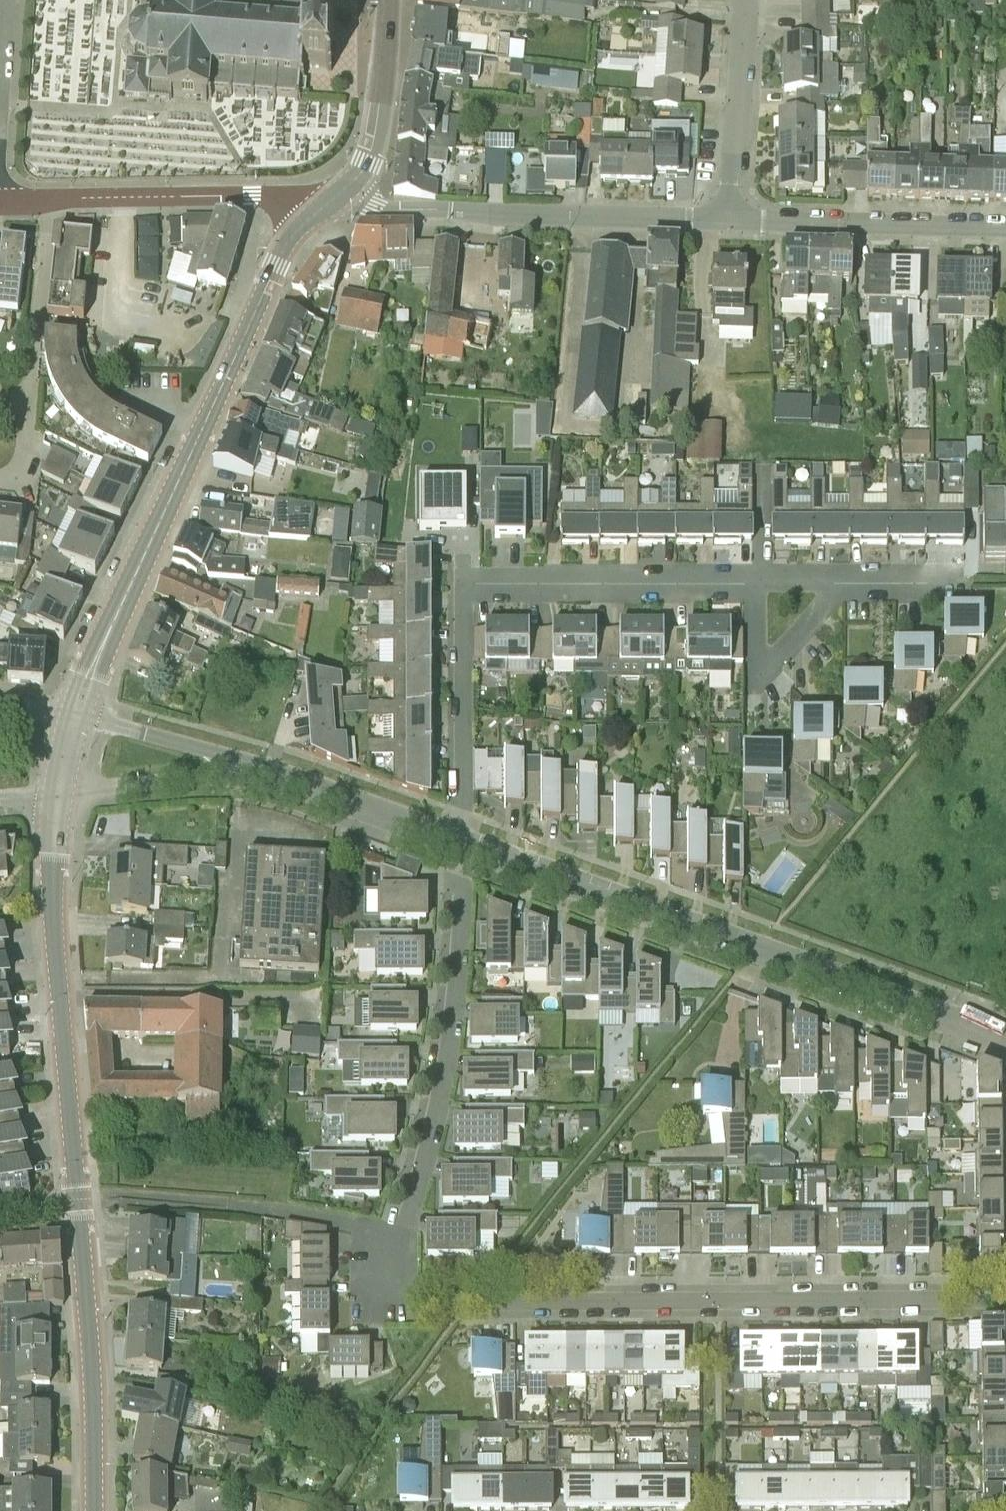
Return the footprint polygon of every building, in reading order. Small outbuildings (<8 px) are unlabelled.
[(228,95),(228,97),(230,97),(230,95),(233,95),(234,98),(246,99),(247,96),(250,96),(250,99),(252,99),(252,96),(256,97),(256,100),(268,101),(269,98),(272,98),(272,100),(274,101),(274,98),(294,100),(294,102),(296,102),(296,100),(299,100),(299,98),(297,97),(297,93),(304,94),(305,82),(301,82),(303,80),(300,77),(301,74),(300,74),(301,68),(323,70),(327,75),(330,73),(326,69),(328,45),(332,41),(330,39),(326,43),(312,42),(313,31),(308,31),(309,16),(303,16),(303,12),(306,12),(306,10),(303,10),(304,7),(301,7),(301,10),(281,8),(282,6),(279,6),(279,8),(276,8),(275,4),(264,3),(263,7),(259,6),(260,4),(257,4),(257,6),(254,6),(253,3),(242,2),(240,5),(237,5),(237,2),(235,2),(235,5),(213,3),(213,0),(149,0),(149,1),(140,0),(136,0),(134,23),(134,24),(136,27),(130,34),(126,32),(125,35),(128,36),(128,46),(124,47),(125,49),(129,48),(133,56),(131,59),(131,66),(126,66),(123,100),(146,102),(146,101),(168,103),(168,101),(170,101),(170,97),(203,100),(202,103),(205,104),(205,100),(206,100),(206,99),(210,100),(210,97),(206,97),(207,93),(228,95)] [(417,6),(527,19),(543,20),(584,23),(586,10),(586,7),(593,8),(594,0),(418,0),(417,6)] [(655,8),(682,10),(683,0),(656,0),(655,8)] [(802,5),(802,17),(829,17),(829,5),(802,5)] [(487,33),(447,29),(448,21),(418,17),(415,19),(410,51),(443,55),(479,59),(485,59),(487,33)] [(828,29),(829,17),(802,17),(802,29),(828,29)] [(666,58),(700,60),(702,35),(684,33),(685,22),(642,19),(641,31),(657,32),(657,33),(667,34),(666,58)] [(783,67),(832,67),(832,56),(830,56),(830,42),(837,42),(837,29),(828,29),(802,29),(802,42),(784,41),(783,67)] [(442,91),(450,92),(466,93),(467,80),(477,81),(479,59),(443,55),(410,51),(404,84),(433,87),(442,88),(442,91)] [(651,81),(651,94),(653,94),(679,96),(680,84),(698,86),(700,60),(666,58),(664,82),(651,81)] [(511,63),(510,75),(522,76),(523,64),(511,63)] [(796,104),(823,104),(823,92),(818,92),(818,80),(824,80),(824,82),(837,83),(837,67),(832,67),(783,67),(783,93),(796,93),(796,104)] [(534,71),(533,84),(579,90),(581,77),(534,71)] [(462,119),(428,116),(428,108),(433,87),(404,84),(400,105),(396,148),(449,151),(456,152),(458,128),(461,129),(462,119)] [(652,101),(653,94),(651,94),(629,92),(628,99),(652,101)] [(679,96),(653,94),(652,106),(680,108),(679,96)] [(778,141),(814,141),(814,116),(823,116),(823,104),(796,104),(796,115),(778,115),(778,141)] [(691,135),(691,110),(679,110),(679,135),(691,135)] [(941,202),(965,203),(968,111),(951,110),(951,127),(960,127),(958,165),(942,164),(941,202)] [(991,204),(992,166),(989,166),(991,129),(970,129),(971,111),(968,111),(965,203),(991,204)] [(941,202),(942,164),(942,155),(930,155),(931,118),(920,117),(920,122),(919,122),(916,201),(941,202)] [(600,183),(625,183),(626,149),(627,137),(601,136),(602,122),(590,121),(589,152),(589,164),(600,165),(600,183)] [(893,200),(916,201),(919,122),(910,121),(908,163),(894,163),(893,200)] [(893,200),(894,163),(887,162),(888,140),(880,140),(880,122),(866,122),(866,165),(867,165),(867,191),(867,199),(893,200)] [(487,136),(487,183),(507,183),(507,148),(515,148),(515,137),(487,136)] [(652,140),(651,174),(676,175),(676,165),(688,165),(688,139),(676,139),(676,140),(652,140)] [(651,184),(651,174),(652,140),(649,140),(649,150),(626,149),(625,183),(651,184)] [(777,165),(824,166),(825,166),(825,141),(814,141),(778,141),(777,165)] [(434,200),(435,184),(423,182),(423,175),(422,175),(422,171),(424,172),(424,162),(448,164),(449,151),(396,148),(392,195),(434,200)] [(589,164),(589,152),(544,151),(543,172),(545,172),(545,189),(575,190),(575,179),(587,180),(589,164)] [(855,191),(855,165),(843,164),(843,191),(855,191)] [(777,191),(810,192),(824,192),(824,166),(777,165),(777,191)] [(867,165),(866,165),(855,165),(855,191),(867,191),(867,165)] [(1005,204),(1005,166),(992,166),(991,204),(1005,204)] [(198,282),(225,290),(245,223),(216,215),(215,219),(182,219),(182,258),(192,260),(187,278),(198,282)] [(142,219),(141,246),(159,246),(160,220),(142,219)] [(381,263),(380,225),(380,224),(360,224),(351,251),(352,270),(365,270),(365,263),(381,263)] [(413,280),(430,279),(434,244),(413,244),(413,224),(380,225),(381,263),(392,262),(392,275),(413,275),(413,280)] [(87,294),(74,293),(77,259),(90,260),(93,236),(55,232),(49,317),(73,319),(84,320),(87,294)] [(591,253),(583,331),(625,336),(627,337),(634,274),(645,274),(645,277),(647,277),(646,292),(655,293),(650,412),(687,413),(689,366),(674,364),(677,317),(676,294),(678,241),(648,239),(647,255),(591,253)] [(26,243),(2,241),(0,262),(0,314),(20,315),(26,243)] [(457,246),(434,244),(430,279),(424,338),(464,348),(485,354),(492,326),(450,314),(457,246)] [(807,302),(807,299),(809,245),(785,244),(783,301),(807,302)] [(807,299),(827,299),(830,246),(809,245),(807,299)] [(830,246),(827,299),(826,313),(828,313),(828,319),(831,319),(831,327),(838,327),(838,320),(840,320),(841,283),(851,283),(852,246),(830,246)] [(521,297),(522,281),(523,250),(499,249),(497,281),(498,281),(497,296),(521,297)] [(280,312),(307,322),(311,307),(308,305),(318,291),(320,291),(320,292),(324,293),(319,312),(329,315),(342,263),(319,257),(280,312)] [(713,262),(712,296),(712,313),(712,324),(721,324),(721,333),(754,334),(755,311),(744,311),(744,297),(745,297),(746,281),(747,281),(747,277),(745,277),(745,263),(713,262)] [(883,318),(892,318),(891,267),(865,266),(865,304),(868,304),(868,318),(872,318),(871,323),(882,324),(883,318)] [(908,305),(917,305),(917,267),(891,267),(892,318),(892,336),(907,336),(908,305)] [(938,306),(938,319),(964,319),(965,268),(938,268),(937,306),(938,306)] [(965,268),(964,319),(963,344),(971,345),(972,322),(988,322),(988,307),(989,307),(990,269),(965,268)] [(336,327),(356,331),(363,295),(344,291),(336,327)] [(356,331),(376,336),(384,299),(363,295),(356,331)] [(297,354),(311,360),(324,329),(307,322),(280,312),(263,353),(287,364),(291,356),(296,358),(297,354)] [(677,317),(674,364),(689,366),(698,366),(698,349),(695,349),(696,318),(677,317)] [(858,351),(871,350),(869,326),(857,327),(858,351)] [(772,363),(789,362),(788,328),(771,329),(772,363)] [(942,358),(943,358),(942,330),(928,331),(930,379),(942,378),(942,358)] [(625,336),(583,331),(573,419),(615,424),(625,336)] [(77,341),(78,339),(47,336),(47,350),(47,366),(51,380),(81,371),(80,368),(79,364),(78,358),(77,354),(77,350),(77,345),(77,341)] [(907,336),(892,336),(893,365),(908,365),(907,336)] [(464,348),(424,338),(421,357),(463,362),(464,348)] [(242,403),(328,431),(336,412),(295,396),(294,397),(284,392),(292,376),(302,381),(311,360),(297,354),(296,358),(291,356),(287,364),(263,353),(242,403)] [(926,358),(911,358),(911,392),(926,392),(926,358)] [(73,420),(96,398),(95,398),(90,390),(87,386),(85,381),(84,379),(82,374),(81,371),(51,380),(56,394),(62,405),(69,415),(73,420)] [(811,425),(838,430),(840,412),(839,397),(819,397),(819,411),(811,411),(811,425)] [(103,444),(109,447),(123,418),(117,415),(112,412),(107,409),(100,402),(96,398),(73,420),(78,426),(91,437),(103,444)] [(782,404),(782,402),(772,402),(772,422),(808,423),(809,405),(782,404)] [(553,437),(554,403),(539,403),(538,436),(553,437)] [(227,435),(283,450),(287,435),(298,438),(302,425),(280,420),(281,418),(260,412),(259,418),(237,413),(236,418),(235,418),(227,435)] [(136,478),(143,463),(148,466),(162,437),(123,418),(109,447),(119,451),(112,466),(136,478)] [(686,464),(718,465),(719,426),(687,425),(686,464)] [(213,467),(253,478),(258,460),(274,464),(275,461),(295,466),(298,454),(283,450),(227,435),(213,467)] [(928,454),(930,454),(930,438),(918,438),(918,454),(920,454),(919,464),(928,464),(928,454)] [(938,444),(938,459),(968,458),(968,443),(938,444)] [(47,462),(70,473),(76,460),(53,449),(47,462)] [(64,485),(70,473),(47,462),(41,474),(64,485)] [(95,484),(131,502),(142,481),(136,478),(112,466),(105,463),(95,484)] [(964,508),(964,512),(978,512),(978,465),(964,465),(964,508)] [(365,499),(379,502),(386,475),(372,471),(365,499)] [(525,533),(525,527),(541,527),(542,473),(498,472),(481,472),(480,526),(495,526),(495,538),(516,539),(523,539),(525,539),(525,533)] [(466,529),(467,479),(421,478),(420,527),(466,529)] [(589,541),(599,541),(599,508),(600,508),(600,482),(586,482),(586,508),(561,508),(561,546),(589,546),(589,541)] [(627,541),(637,541),(637,508),(638,508),(638,482),(624,482),(624,508),(600,508),(599,508),(599,541),(599,546),(627,546),(627,541)] [(665,541),(675,541),(675,508),(676,508),(676,482),(662,482),(662,508),(638,508),(637,508),(637,541),(637,546),(665,546),(665,541)] [(703,541),(713,541),(713,508),(714,508),(714,482),(700,482),(700,508),(676,508),(675,508),(675,541),(675,546),(703,546),(703,541)] [(751,542),(752,542),(752,482),(738,482),(738,508),(714,508),(713,508),(713,541),(713,546),(741,546),(741,541),(751,541),(751,542)] [(812,546),(812,541),(812,508),(811,508),(787,508),(787,482),(773,482),(773,542),(774,542),(774,541),(784,541),(784,546),(812,546)] [(850,546),(850,541),(850,508),(849,508),(825,508),(825,482),(811,482),(811,508),(812,508),(812,541),(822,541),(822,546),(850,546)] [(888,546),(888,541),(888,508),(887,508),(863,508),(863,482),(849,482),(849,508),(850,508),(850,541),(860,541),(860,546),(888,546)] [(926,546),(926,541),(926,508),(925,508),(901,508),(901,482),(887,482),(887,508),(888,508),(888,541),(898,541),(898,546),(926,546)] [(926,508),(926,541),(936,541),(936,546),(964,546),(964,512),(964,508),(939,508),(939,482),(925,482),(925,508),(926,508)] [(97,512),(121,524),(131,502),(95,484),(84,506),(97,512)] [(1005,563),(1005,493),(983,493),(984,563),(1005,563)] [(105,556),(115,536),(91,524),(97,512),(84,506),(74,501),(68,513),(78,518),(68,538),(105,556)] [(272,526),(270,538),(311,542),(317,506),(277,501),(272,526)] [(196,529),(240,535),(240,540),(243,541),(241,557),(268,559),(270,538),(257,537),(259,525),(242,523),(243,512),(199,507),(196,529)] [(351,545),(377,547),(380,512),(363,510),(354,510),(351,545)] [(32,541),(19,539),(22,513),(0,511),(0,547),(18,549),(17,562),(29,564),(32,541)] [(172,562),(196,573),(199,567),(202,569),(205,569),(207,578),(245,580),(245,561),(220,560),(225,548),(213,544),(184,530),(173,555),(175,556),(172,562)] [(71,564),(95,576),(105,556),(68,538),(59,556),(51,552),(44,566),(65,577),(71,564)] [(351,579),(352,547),(335,547),(334,578),(351,579)] [(394,592),(427,592),(432,592),(432,564),(426,564),(426,553),(429,553),(429,552),(375,548),(375,567),(394,567),(394,591),(394,592)] [(73,621),(83,601),(59,589),(65,577),(44,566),(38,578),(47,582),(37,603),(73,621)] [(199,616),(231,629),(244,596),(223,587),(219,598),(164,575),(154,596),(197,613),(196,614),(199,616)] [(276,597),(318,600),(319,586),(276,583),(276,577),(266,576),(265,581),(255,581),(253,612),(274,614),(275,606),(274,606),(276,597)] [(394,630),(426,630),(432,630),(432,602),(426,602),(427,592),(394,592),(394,591),(368,591),(368,605),(394,605),(394,629),(394,630)] [(40,629),(64,641),(73,621),(37,603),(27,623),(19,618),(13,630),(34,640),(40,629)] [(294,655),(303,658),(310,610),(300,608),(293,647),(295,647),(294,655)] [(967,639),(983,639),(983,609),(944,609),(944,662),(961,674),(962,661),(964,661),(967,639)] [(204,663),(205,660),(210,649),(175,635),(179,625),(148,611),(138,635),(169,648),(189,656),(204,663)] [(231,629),(199,616),(193,628),(226,642),(231,629)] [(507,663),(541,663),(541,632),(530,630),(530,623),(528,623),(528,624),(507,624),(507,663)] [(541,663),(575,663),(575,624),(554,624),(554,623),(553,623),(553,630),(541,632),(541,663)] [(575,675),(608,675),(608,631),(597,630),(597,623),(596,623),(595,624),(575,624),(575,663),(575,675)] [(642,680),(642,663),(642,624),(621,624),(621,623),(620,623),(620,630),(608,631),(608,675),(608,680),(642,680)] [(642,663),(675,663),(675,631),(664,630),(664,623),(663,623),(663,624),(642,624),(642,663)] [(675,663),(709,663),(709,624),(687,623),(687,630),(675,631),(675,663)] [(731,663),(743,663),(743,631),(731,630),(731,623),(730,623),(730,624),(709,624),(709,663),(709,675),(731,675),(731,663)] [(507,675),(507,663),(507,624),(487,624),(486,624),(486,630),(474,632),(474,663),(486,663),(486,675),(507,675)] [(394,668),(427,668),(432,668),(432,640),(427,640),(426,630),(394,630),(394,629),(368,629),(368,643),(394,643),(394,667),(394,668)] [(128,658),(159,672),(169,648),(138,635),(128,658)] [(917,674),(933,674),(933,644),(894,644),(894,696),(911,709),(911,708),(911,696),(914,696),(917,674)] [(43,682),(45,651),(0,648),(0,667),(9,667),(8,683),(43,686),(43,682)] [(204,663),(189,656),(185,664),(201,671),(204,663)] [(394,706),(427,706),(432,706),(432,678),(427,678),(427,668),(394,668),(394,667),(368,667),(368,681),(394,681),(394,705),(394,706)] [(313,718),(343,716),(340,678),(295,673),(295,675),(310,676),(313,718)] [(867,709),(883,709),(883,679),(844,679),(844,731),(861,744),(861,743),(861,731),(864,731),(867,709)] [(394,744),(426,744),(432,744),(432,716),(427,716),(427,706),(394,706),(394,705),(368,705),(368,719),(394,719),(394,743),(394,744)] [(816,744),(833,744),(833,714),(794,714),(793,766),(810,779),(810,778),(811,766),(814,766),(816,744)] [(316,753),(316,756),(316,757),(347,768),(348,768),(348,767),(347,767),(343,716),(313,718),(316,753)] [(428,797),(429,797),(429,796),(426,795),(427,782),(432,782),(432,754),(427,754),(426,744),(394,744),(394,743),(368,743),(368,757),(394,757),(394,783),(393,783),(393,784),(428,797)] [(782,748),(743,748),(743,836),(745,836),(745,814),(760,814),(760,801),(763,801),(766,779),(782,779),(782,748)] [(524,807),(524,776),(524,754),(504,754),(504,763),(486,763),(486,795),(487,795),(487,794),(504,794),(504,809),(505,809),(505,807),(524,807)] [(560,820),(560,789),(560,767),(540,767),(540,776),(524,776),(524,807),(540,807),(541,821),(542,821),(542,820),(560,820)] [(597,833),(597,801),(597,780),(577,780),(577,789),(560,789),(560,820),(577,820),(577,834),(578,834),(578,833),(597,833)] [(633,845),(633,814),(633,793),(613,793),(613,801),(597,801),(597,833),(613,833),(614,847),(615,847),(615,845),(633,845)] [(822,808),(833,817),(841,808),(830,798),(822,808)] [(670,858),(670,827),(670,805),(650,805),(650,814),(633,814),(633,845),(650,845),(650,859),(651,859),(651,858),(670,858)] [(706,871),(706,840),(706,818),(687,818),(687,827),(670,827),(670,858),(686,858),(686,872),(688,872),(688,871),(706,871)] [(724,884),(743,884),(743,831),(723,831),(723,840),(706,840),(706,871),(723,871),(723,885),(724,885),(724,884)] [(8,879),(6,861),(12,861),(12,862),(13,862),(16,844),(0,845),(0,880),(8,879)] [(151,887),(162,888),(163,869),(187,870),(188,850),(183,849),(133,846),(129,846),(129,858),(115,857),(113,885),(151,887)] [(239,969),(318,974),(325,859),(269,856),(269,857),(264,856),(246,855),(239,969)] [(427,897),(412,897),(412,893),(413,893),(413,891),(412,891),(412,880),(413,880),(413,878),(381,867),(381,920),(426,920),(426,898),(427,898),(427,897)] [(112,913),(149,915),(151,887),(113,885),(112,913)] [(524,972),(524,941),(511,941),(511,917),(512,914),(488,905),(487,908),(487,929),(480,929),(480,948),(487,948),(486,972),(524,972)] [(153,928),(184,929),(184,915),(154,913),(153,928)] [(561,986),(561,955),(548,955),(548,930),(549,927),(525,918),(524,922),(524,941),(524,972),(547,972),(547,986),(561,986)] [(153,941),(164,942),(183,943),(184,929),(153,928),(153,940),(153,941)] [(599,1000),(599,968),(585,968),(586,944),(587,941),(562,932),(561,935),(561,955),(561,986),(561,1000),(599,1000)] [(423,954),(424,954),(424,952),(408,952),(408,948),(409,948),(409,947),(408,947),(408,935),(413,935),(413,934),(353,934),(353,935),(354,935),(354,953),(377,953),(377,975),(423,975),(423,954)] [(108,967),(145,969),(147,949),(164,950),(164,942),(153,941),(153,940),(147,940),(147,939),(110,937),(108,967)] [(636,1013),(636,982),(623,982),(623,958),(624,955),(600,946),(599,949),(599,968),(599,1000),(599,1013),(636,1013)] [(636,963),(636,982),(636,1013),(655,1013),(655,1027),(675,1027),(675,994),(673,994),(673,996),(660,996),(660,971),(662,968),(637,959),(636,963)] [(371,989),(371,1030),(416,1030),(416,1009),(417,1009),(417,1007),(402,1007),(402,1003),(403,1003),(403,1002),(402,1002),(402,990),(406,990),(406,989),(371,989)] [(8,1025),(7,994),(0,995),(0,1026),(8,1025)] [(524,1016),(524,1002),(482,1002),(482,1003),(487,1003),(487,1014),(486,1014),(486,1016),(486,1020),(471,1020),(471,1021),(472,1021),(472,1043),(517,1043),(518,1016),(524,1016)] [(781,1059),(781,1027),(781,1012),(758,1003),(758,1014),(744,1014),(744,1046),(762,1046),(762,1069),(781,1069),(781,1059)] [(222,1101),(222,1045),(223,1010),(221,1010),(221,1009),(178,1009),(178,1010),(84,1009),(87,1040),(174,1041),(174,1079),(114,1079),(112,1056),(88,1056),(93,1102),(169,1102),(169,1106),(171,1106),(171,1130),(185,1130),(185,1131),(197,1131),(197,1132),(207,1131),(207,1137),(219,1137),(220,1101),(222,1101)] [(278,1031),(280,1031),(280,1011),(278,1011),(278,1009),(253,1009),(254,1030),(278,1032),(278,1031)] [(817,1073),(817,1040),(817,1025),(794,1016),(794,1027),(781,1027),(781,1059),(798,1059),(798,1082),(817,1082),(817,1073)] [(0,1026),(0,1057),(10,1057),(8,1025),(0,1026)] [(320,1057),(322,1029),(294,1028),(292,1055),(320,1057)] [(853,1086),(853,1053),(853,1038),(830,1029),(830,1040),(817,1040),(817,1073),(834,1072),(834,1095),(853,1095),(853,1086)] [(340,1030),(326,1030),(326,1041),(340,1041),(340,1030)] [(890,1108),(890,1099),(889,1066),(889,1051),(866,1042),(866,1053),(853,1053),(853,1086),(870,1086),(871,1108),(890,1108)] [(397,1044),(338,1044),(338,1045),(338,1063),(362,1064),(362,1086),(407,1086),(407,1064),(408,1064),(408,1063),(393,1063),(393,1059),(394,1059),(393,1057),(393,1046),(397,1046),(397,1044)] [(464,1073),(464,1075),(465,1075),(465,1096),(511,1096),(511,1075),(534,1075),(534,1056),(535,1056),(535,1055),(475,1055),(475,1056),(480,1056),(480,1068),(479,1068),(479,1069),(480,1069),(480,1073),(464,1073)] [(907,1121),(926,1121),(926,1106),(925,1069),(925,1064),(902,1055),(902,1066),(889,1066),(890,1099),(907,1099),(907,1121)] [(574,1058),(574,1070),(597,1069),(596,1057),(574,1058)] [(1005,1105),(1005,1087),(1001,1087),(1001,1073),(977,1065),(977,1106),(1005,1105)] [(939,1069),(925,1069),(926,1106),(939,1106),(939,1069)] [(292,1071),(292,1083),(292,1095),(305,1095),(305,1083),(305,1071),(292,1071)] [(16,1103),(11,1073),(0,1074),(0,1106),(16,1103)] [(648,1169),(703,1169),(744,1169),(744,1085),(731,1085),(731,1084),(703,1084),(703,1116),(721,1116),(725,1147),(655,1155),(655,1160),(647,1160),(648,1169)] [(325,1101),(326,1101),(326,1120),(343,1120),(343,1141),(395,1141),(395,1120),(396,1120),(396,1118),(380,1118),(380,1114),(381,1114),(381,1113),(380,1113),(380,1101),(385,1101),(385,1100),(325,1100),(325,1101)] [(21,1134),(16,1103),(0,1106),(0,1137),(21,1134)] [(1002,1140),(1001,1124),(1005,1124),(1005,1105),(977,1106),(974,1106),(974,1129),(978,1129),(978,1140),(1002,1140)] [(525,1110),(525,1108),(466,1108),(466,1110),(470,1110),(470,1121),(469,1121),(469,1123),(470,1123),(470,1127),(455,1127),(455,1128),(456,1128),(455,1150),(501,1150),(501,1128),(524,1128),(524,1110),(525,1110)] [(926,1142),(940,1142),(940,1131),(926,1132),(926,1142)] [(26,1165),(21,1134),(0,1137),(0,1169),(26,1165)] [(1005,1175),(1005,1158),(1002,1158),(1002,1140),(978,1140),(978,1154),(974,1154),(975,1175),(1005,1175)] [(926,1152),(940,1152),(940,1142),(926,1142),(926,1152)] [(749,1147),(750,1165),(784,1164),(783,1146),(749,1147)] [(364,1196),(379,1196),(379,1175),(380,1175),(380,1174),(365,1174),(365,1169),(366,1169),(366,1168),(365,1168),(365,1157),(369,1157),(369,1155),(309,1155),(309,1157),(310,1157),(310,1175),(334,1175),(334,1197),(344,1197),(344,1200),(364,1204),(364,1196)] [(457,1176),(457,1180),(442,1180),(442,1181),(443,1181),(443,1203),(489,1203),(489,1181),(512,1182),(512,1163),(513,1163),(513,1162),(453,1162),(453,1163),(458,1163),(458,1174),(457,1174),(457,1176)] [(0,1169),(0,1200),(30,1196),(26,1165),(0,1169)] [(826,1201),(825,1167),(797,1168),(797,1202),(826,1201)] [(763,1181),(790,1179),(790,1168),(763,1169),(763,1181)] [(623,1256),(623,1220),(623,1169),(607,1169),(607,1178),(605,1177),(599,1225),(581,1225),(581,1256),(609,1256),(623,1256)] [(1003,1210),(1002,1193),(1005,1193),(1005,1175),(975,1175),(975,1198),(979,1198),(979,1210),(1003,1210)] [(928,1211),(942,1211),(942,1195),(928,1195),(928,1211)] [(837,1256),(860,1256),(860,1220),(860,1208),(826,1207),(826,1220),(827,1255),(837,1255),(837,1256)] [(1005,1244),(1005,1228),(1003,1228),(1003,1210),(979,1210),(979,1223),(975,1223),(976,1245),(1005,1244)] [(928,1220),(928,1221),(942,1221),(942,1211),(928,1211),(928,1220)] [(443,1229),(443,1233),(427,1233),(427,1235),(428,1235),(428,1256),(443,1256),(443,1260),(464,1260),(464,1256),(474,1256),(474,1235),(497,1235),(497,1216),(498,1216),(498,1215),(438,1215),(438,1216),(443,1216),(443,1228),(442,1228),(442,1229),(443,1229)] [(634,1256),(657,1256),(657,1220),(623,1220),(623,1256),(634,1256)] [(679,1255),(691,1255),(691,1220),(657,1220),(657,1256),(679,1256),(679,1255)] [(702,1256),(725,1256),(724,1220),(691,1220),(691,1255),(702,1255),(702,1256)] [(747,1255),(759,1255),(758,1220),(724,1220),(725,1256),(747,1256),(747,1255)] [(769,1256),(793,1256),(793,1220),(758,1220),(759,1255),(769,1255),(769,1256)] [(815,1255),(827,1255),(826,1220),(793,1220),(793,1256),(815,1256),(815,1255)] [(882,1255),(894,1255),(894,1220),(860,1220),(860,1256),(882,1256),(882,1255)] [(905,1256),(928,1256),(928,1246),(928,1220),(894,1220),(894,1255),(905,1255),(905,1256)] [(300,1284),(327,1284),(329,1283),(329,1243),(327,1243),(327,1230),(302,1226),(285,1223),(285,1243),(300,1243),(300,1284)] [(130,1255),(180,1258),(181,1231),(171,1230),(131,1228),(130,1255)] [(63,1306),(61,1265),(59,1235),(0,1238),(0,1259),(0,1269),(42,1267),(42,1272),(43,1295),(44,1307),(63,1306)] [(1004,1275),(1003,1263),(1005,1263),(1005,1244),(976,1245),(976,1246),(979,1246),(980,1275),(1004,1275)] [(942,1246),(928,1246),(928,1256),(928,1272),(942,1271),(942,1246)] [(128,1282),(168,1285),(178,1285),(180,1258),(130,1255),(128,1282)] [(318,1344),(330,1343),(330,1296),(327,1296),(327,1284),(300,1284),(285,1284),(285,1296),(300,1296),(300,1337),(317,1337),(318,1344)] [(4,1308),(44,1307),(43,1295),(26,1296),(25,1285),(2,1286),(4,1308)] [(170,1312),(184,1313),(199,1314),(200,1301),(171,1299),(170,1311),(170,1312)] [(49,1358),(49,1308),(4,1308),(0,1308),(0,1333),(5,1333),(5,1358),(49,1358)] [(164,1341),(175,1342),(176,1320),(183,1320),(184,1313),(170,1312),(170,1311),(130,1308),(128,1340),(164,1341)] [(1005,1353),(1005,1336),(1004,1336),(1004,1324),(980,1324),(981,1353),(1005,1353)] [(930,1355),(943,1355),(943,1329),(929,1329),(930,1355)] [(126,1368),(161,1370),(161,1371),(162,1372),(164,1341),(128,1340),(126,1368)] [(858,1377),(877,1377),(877,1340),(858,1341),(858,1377)] [(877,1388),(896,1388),(896,1340),(877,1340),(877,1377),(877,1388)] [(916,1389),(930,1389),(930,1379),(930,1365),(916,1365),(916,1340),(896,1340),(896,1388),(896,1389),(916,1389)] [(605,1378),(624,1378),(624,1341),(605,1342),(605,1378)] [(624,1378),(643,1378),(643,1341),(624,1341),(624,1378)] [(662,1378),(663,1378),(662,1341),(643,1341),(643,1378),(662,1378)] [(662,1390),(699,1390),(699,1353),(682,1353),(682,1341),(662,1341),(663,1378),(662,1378),(662,1390)] [(741,1378),(762,1378),(762,1341),(741,1341),(741,1378)] [(762,1378),(781,1378),(781,1341),(762,1341),(762,1378)] [(781,1378),(800,1378),(800,1341),(781,1341),(781,1378)] [(800,1378),(820,1377),(820,1341),(800,1341),(800,1378)] [(820,1377),(839,1377),(839,1341),(820,1341),(820,1377)] [(839,1377),(858,1377),(858,1341),(839,1341),(839,1377)] [(527,1379),(547,1379),(547,1342),(527,1342),(527,1366),(515,1366),(515,1391),(527,1391),(527,1379)] [(547,1379),(567,1378),(566,1342),(547,1342),(547,1379)] [(567,1378),(586,1378),(586,1342),(566,1342),(567,1378)] [(586,1378),(605,1378),(605,1342),(586,1342),(586,1378)] [(330,1343),(318,1344),(318,1356),(329,1356),(329,1373),(370,1373),(370,1371),(383,1371),(383,1346),(369,1346),(369,1343),(330,1343)] [(515,1425),(515,1391),(515,1366),(515,1347),(502,1347),(474,1347),(474,1378),(492,1378),(497,1426),(515,1425)] [(1005,1388),(1005,1371),(1005,1353),(981,1353),(977,1353),(978,1376),(981,1376),(981,1388),(1005,1388)] [(31,1397),(31,1384),(49,1384),(49,1358),(5,1358),(5,1384),(0,1384),(0,1397),(31,1397)] [(263,1373),(278,1373),(278,1360),(263,1360),(263,1373)] [(156,1387),(185,1393),(187,1379),(157,1376),(156,1387)] [(930,1379),(930,1389),(944,1389),(944,1379),(930,1379)] [(1005,1423),(1005,1405),(1005,1388),(981,1388),(982,1401),(978,1401),(978,1423),(1005,1423)] [(944,1389),(930,1389),(930,1400),(944,1399),(944,1389)] [(50,1436),(50,1409),(31,1409),(31,1397),(0,1397),(0,1411),(8,1411),(8,1437),(50,1436)] [(139,1422),(176,1430),(181,1403),(124,1397),(122,1419),(139,1422)] [(725,1425),(738,1425),(738,1416),(725,1417),(725,1425)] [(768,1425),(781,1425),(781,1416),(768,1416),(768,1425)] [(781,1425),(794,1425),(794,1416),(781,1416),(781,1425)] [(806,1425),(819,1425),(819,1416),(806,1416),(806,1425)] [(819,1425),(832,1425),(832,1416),(819,1416),(819,1425)] [(845,1425),(858,1425),(858,1416),(845,1416),(845,1425)] [(858,1425),(871,1425),(871,1416),(858,1416),(858,1425)] [(883,1425),(896,1425),(896,1416),(883,1416),(883,1425)] [(553,1426),(566,1426),(566,1417),(553,1417),(553,1426)] [(566,1426),(579,1426),(579,1417),(566,1417),(566,1426)] [(592,1426),(605,1426),(605,1417),(592,1417),(592,1426)] [(605,1426),(617,1426),(617,1417),(605,1417),(605,1426)] [(630,1426),(643,1426),(643,1417),(630,1417),(630,1426)] [(643,1426),(656,1426),(656,1417),(643,1417),(643,1426)] [(686,1425),(699,1425),(699,1417),(686,1417),(686,1425)] [(441,1493),(441,1468),(441,1426),(441,1420),(425,1420),(425,1425),(423,1425),(418,1473),(400,1473),(400,1504),(428,1504),(428,1503),(441,1503),(441,1493)] [(176,1430),(139,1422),(131,1461),(146,1464),(145,1465),(169,1470),(176,1430)] [(1005,1457),(1005,1450),(1005,1441),(1005,1423),(978,1423),(979,1446),(982,1446),(982,1458),(1005,1457)] [(869,1440),(882,1440),(882,1431),(869,1431),(869,1440)] [(590,1441),(603,1441),(603,1433),(590,1432),(590,1441)] [(625,1441),(638,1441),(638,1432),(625,1432),(625,1441)] [(638,1441),(651,1441),(651,1432),(638,1432),(638,1441)] [(686,1441),(699,1441),(699,1432),(686,1432),(686,1441)] [(725,1441),(738,1441),(738,1432),(725,1432),(725,1441)] [(773,1441),(786,1441),(786,1432),(773,1432),(773,1441)] [(786,1441),(799,1441),(799,1432),(786,1432),(786,1441)] [(821,1441),(834,1441),(834,1432),(821,1432),(821,1441)] [(834,1441),(847,1440),(847,1432),(834,1432),(834,1441)] [(489,1442),(502,1442),(502,1433),(489,1433),(489,1442)] [(502,1442),(515,1442),(515,1433),(502,1433),(502,1442)] [(526,1481),(527,1510),(551,1510),(551,1481),(551,1471),(558,1471),(558,1462),(558,1433),(545,1433),(545,1467),(526,1468),(526,1481)] [(18,1462),(50,1462),(50,1436),(8,1437),(3,1436),(3,1462),(0,1462),(0,1477),(10,1476),(10,1463),(18,1463),(18,1462)] [(244,1444),(230,1442),(228,1455),(241,1457),(244,1444)] [(931,1459),(945,1459),(944,1449),(931,1449),(931,1459)] [(575,1455),(575,1471),(617,1470),(616,1453),(575,1455)] [(1005,1493),(1005,1457),(982,1458),(983,1471),(979,1471),(979,1494),(983,1494),(1005,1493)] [(932,1491),(945,1491),(945,1459),(931,1459),(931,1467),(932,1491)] [(558,1471),(571,1471),(571,1462),(558,1462),(558,1471)] [(737,1509),(763,1509),(762,1480),(737,1480),(737,1467),(725,1467),(725,1497),(737,1497),(737,1509)] [(918,1491),(932,1491),(931,1467),(918,1467),(918,1491)] [(441,1493),(453,1493),(454,1481),(453,1468),(441,1468),(441,1493)] [(687,1498),(699,1497),(699,1468),(662,1469),(662,1480),(663,1510),(687,1509),(687,1498)] [(167,1501),(189,1501),(189,1498),(188,1498),(188,1487),(216,1492),(214,1499),(232,1502),(234,1489),(216,1486),(217,1484),(168,1475),(133,1475),(134,1510),(168,1510),(167,1501)] [(835,1509),(859,1509),(858,1479),(834,1480),(835,1509)] [(859,1509),(883,1509),(882,1479),(858,1479),(859,1509)] [(882,1479),(883,1509),(907,1509),(907,1479),(882,1479)] [(615,1510),(639,1510),(639,1480),(615,1481),(615,1510)] [(639,1510),(663,1510),(662,1480),(639,1480),(639,1510)] [(763,1509),(787,1509),(786,1480),(762,1480),(763,1509)] [(787,1509),(811,1509),(810,1480),(786,1480),(787,1509)] [(811,1509),(835,1509),(834,1480),(810,1480),(811,1509)] [(479,1481),(454,1481),(453,1493),(453,1510),(479,1510),(479,1481)] [(479,1510),(503,1510),(503,1481),(479,1481),(479,1510)] [(503,1510),(527,1510),(526,1481),(503,1481),(503,1510)] [(566,1510),(591,1510),(591,1481),(566,1481),(566,1510)] [(591,1510),(615,1510),(615,1481),(591,1481),(591,1510)] [(0,1490),(0,1510),(49,1510),(49,1488),(12,1488),(12,1490),(0,1490)] [(945,1491),(932,1491),(932,1510),(945,1510),(945,1491)] [(983,1494),(983,1510),(1005,1510),(1005,1493),(983,1494)]
